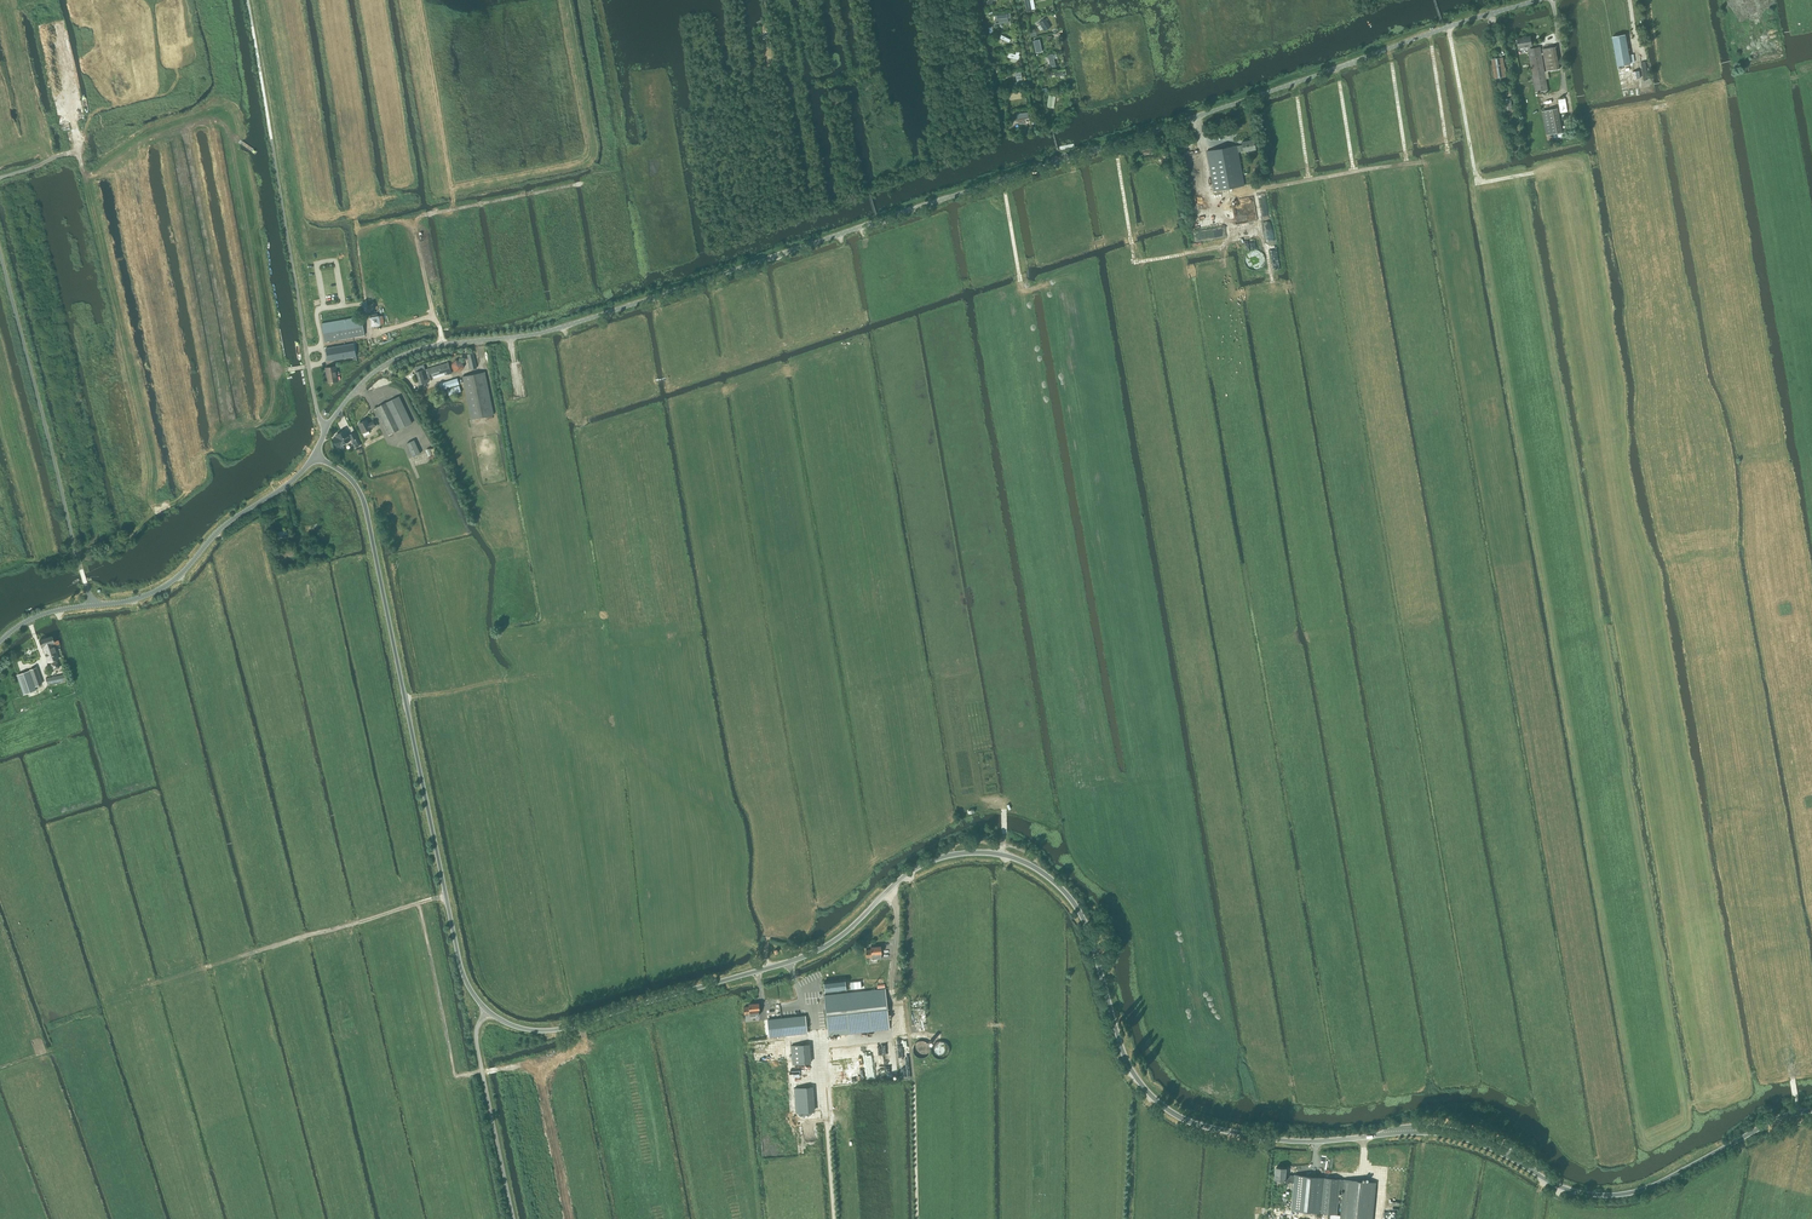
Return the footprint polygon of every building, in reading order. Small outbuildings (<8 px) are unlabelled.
[(1032,12),(1032,10),(1030,1),(1030,0),(1024,0),(1026,13),(1032,12)] [(1044,18),(1035,24),(1040,31),(1043,29),(1045,32),(1050,28),(1044,18)] [(1001,34),(999,38),(1009,43),(1011,39),(1001,34)] [(1625,35),(1613,37),(1618,66),(1631,64),(1631,63),(1635,62),(1634,54),(1629,55),(1626,41),(1625,35)] [(1528,48),(1531,48),(1530,47),(1532,46),(1530,36),(1517,38),(1519,49),(1527,47),(1528,48)] [(1036,53),(1042,52),(1039,40),(1033,41),(1036,53)] [(1536,93),(1548,91),(1540,47),(1531,49),(1531,48),(1528,48),(1536,93)] [(1555,47),(1543,49),(1547,71),(1559,69),(1555,47)] [(1015,55),(1010,53),(1008,58),(1018,61),(1020,56),(1019,56),(1020,52),(1017,51),(1015,55)] [(1053,54),(1047,55),(1050,68),(1056,67),(1053,54)] [(1496,79),(1505,77),(1502,58),(1493,60),(1496,79)] [(1047,74),(1049,79),(1063,75),(1062,70),(1047,74)] [(1023,86),(1020,73),(1016,73),(1016,76),(1013,77),(1015,88),(1023,86)] [(1006,95),(1007,101),(1022,98),(1021,92),(1006,95)] [(1511,98),(1503,100),(1505,111),(1513,109),(1511,98)] [(1566,98),(1558,100),(1560,113),(1568,112),(1566,98)] [(1542,111),(1546,135),(1562,132),(1558,109),(1542,111)] [(1017,123),(1029,122),(1028,112),(1016,114),(1017,123)] [(1255,150),(1254,140),(1242,142),(1242,145),(1237,146),(1206,151),(1214,191),(1244,186),(1238,152),(1243,151),(1243,152),(1255,150)] [(379,316),(370,318),(372,327),(381,325),(379,316)] [(362,317),(322,324),(325,342),(365,335),(362,320),(362,317)] [(354,343),(326,348),(328,361),(356,356),(354,343)] [(471,369),(477,368),(473,353),(468,355),(471,369)] [(457,360),(452,365),(454,371),(460,372),(465,367),(463,361),(457,360)] [(426,370),(425,369),(416,372),(420,385),(429,382),(429,380),(452,373),(449,362),(428,368),(428,370),(426,370)] [(329,383),(338,382),(336,366),(326,368),(329,383)] [(472,419),(494,414),(485,372),(463,377),(472,419)] [(458,378),(450,380),(452,386),(459,384),(458,378)] [(412,423),(410,419),(399,396),(387,402),(376,408),(389,434),(412,423)] [(373,421),(369,424),(367,420),(358,423),(363,433),(373,428),(372,428),(376,426),(373,421)] [(338,437),(333,439),(337,447),(342,444),(350,440),(348,437),(345,430),(336,434),(338,437)] [(350,436),(348,437),(350,440),(352,439),(352,440),(354,444),(354,445),(355,447),(359,446),(360,445),(359,442),(357,438),(354,432),(349,435),(350,436)] [(413,457),(420,453),(414,440),(407,443),(413,457)] [(281,543),(289,541),(286,530),(275,532),(277,540),(281,539),(281,543)] [(278,559),(296,555),(294,547),(276,551),(278,559)] [(303,559),(323,555),(321,548),(301,552),(303,559)] [(56,642),(55,642),(53,637),(40,641),(42,647),(43,647),(48,663),(59,660),(55,647),(57,646),(56,642)] [(60,668),(58,661),(50,664),(53,671),(60,668)] [(30,670),(17,675),(23,694),(36,690),(35,686),(42,683),(36,667),(30,669),(30,670)] [(47,684),(66,680),(65,674),(46,678),(47,684)] [(871,949),(866,950),(866,957),(872,957),(872,959),(877,958),(881,958),(881,953),(882,953),(881,946),(871,947),(871,949)] [(826,992),(846,989),(845,979),(824,981),(826,992)] [(829,1036),(890,1029),(885,988),(824,995),(829,1036)] [(749,1006),(744,1006),(745,1014),(750,1013),(750,1016),(759,1015),(759,1010),(760,1010),(759,1003),(749,1004),(749,1006)] [(769,1020),(768,1020),(770,1036),(770,1037),(783,1035),(788,1035),(807,1033),(805,1016),(781,1018),(769,1020)] [(948,1051),(949,1049),(948,1047),(948,1046),(947,1044),(946,1043),(944,1042),(943,1041),(941,1041),(939,1040),(937,1041),(936,1041),(934,1042),(933,1044),(932,1045),(931,1047),(931,1048),(931,1050),(931,1052),(932,1054),(933,1055),(934,1056),(936,1057),(938,1058),(939,1058),(941,1058),(943,1058),(944,1057),(946,1056),(947,1054),(948,1053),(948,1051)] [(929,1051),(929,1049),(929,1048),(929,1046),(928,1045),(927,1044),(926,1043),(924,1042),(923,1041),(921,1041),(919,1041),(918,1042),(916,1042),(915,1043),(914,1045),(913,1046),(913,1048),(913,1049),(913,1051),(913,1052),(914,1054),(915,1055),(916,1056),(918,1057),(919,1057),(921,1058),(923,1057),(924,1057),(926,1056),(927,1055),(928,1054),(929,1053),(929,1051)] [(810,1044),(791,1045),(792,1065),(812,1063),(810,1044)] [(796,1114),(815,1112),(813,1087),(806,1088),(806,1087),(794,1088),(796,1114)] [(1287,1168),(1277,1167),(1276,1179),(1286,1180),(1285,1182),(1294,1183),(1292,1210),(1337,1214),(1339,1189),(1344,1190),(1341,1218),(1373,1218),(1377,1183),(1345,1180),(1340,1180),(1340,1179),(1295,1175),(1295,1176),(1286,1175),(1287,1168)]
